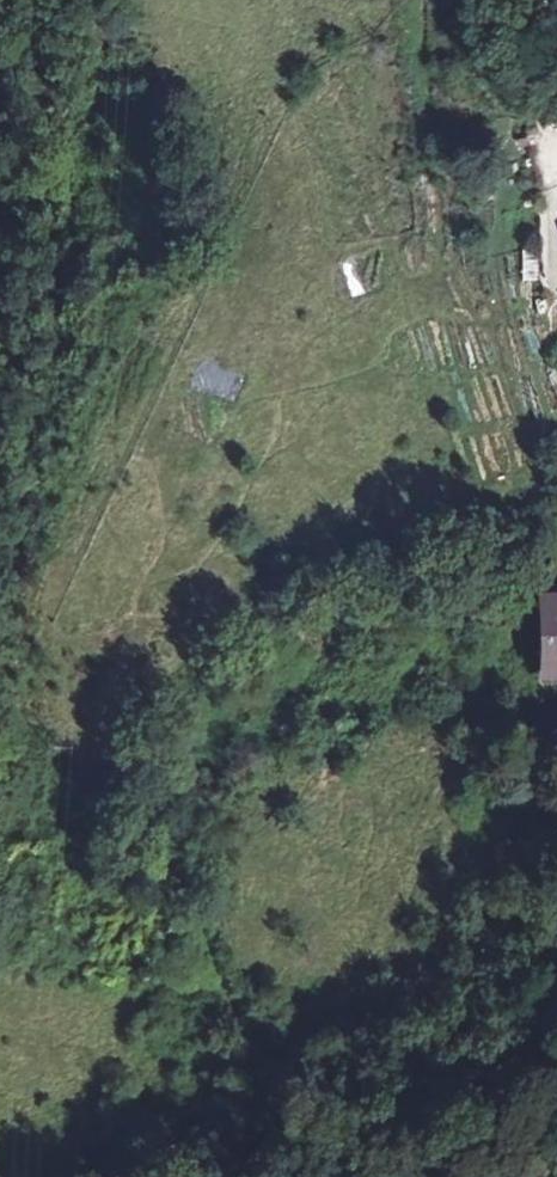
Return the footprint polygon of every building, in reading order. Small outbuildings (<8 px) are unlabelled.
[(556,673),(556,594),(536,594),(537,673),(556,673)]
